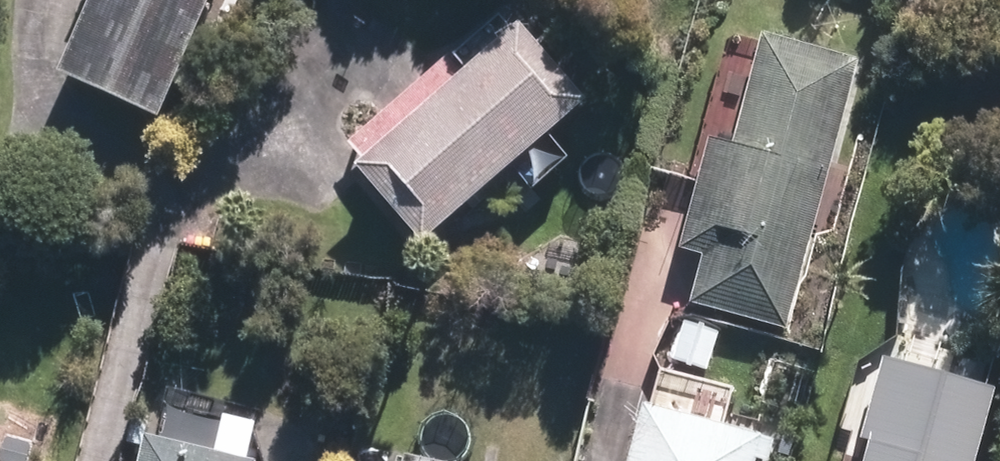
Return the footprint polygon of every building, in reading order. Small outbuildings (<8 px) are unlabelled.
[(50,66),(153,113),(202,0),(80,0),(50,66)] [(358,154),(351,159),(417,235),(581,94),(515,19),(508,25),(496,11),(346,140),(358,154)] [(856,57),(756,31),(728,140),(706,134),(677,245),(700,250),(687,299),(787,324),(856,57)] [(715,328),(681,319),(671,356),(705,366),(715,328)] [(854,460),(982,460),(999,393),(999,385),(876,353),(856,433),(861,434),(854,460)] [(752,454),(762,457),(769,431),(635,399),(619,460),(751,460),(752,454)] [(137,430),(130,460),(252,460),(253,456),(240,453),(249,413),(213,405),(204,445),(137,430)]
